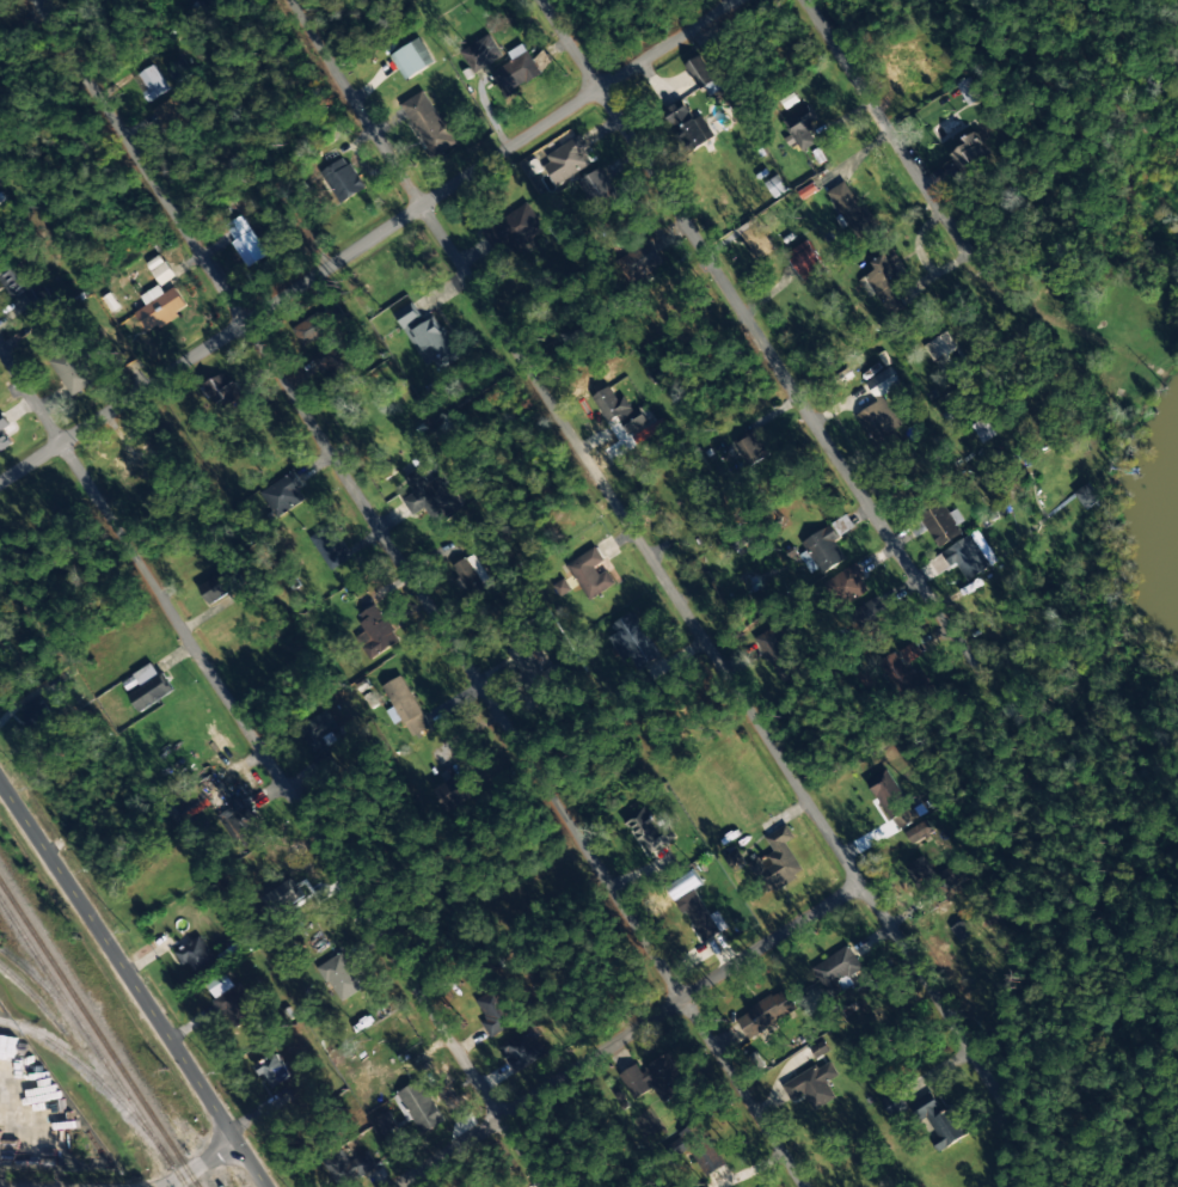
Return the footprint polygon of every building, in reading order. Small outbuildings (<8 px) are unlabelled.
[(503,57),(490,35),(460,52),(474,74),(503,57)] [(391,56),(406,81),(435,62),(420,38),(391,56)] [(541,77),(524,44),(507,52),(512,62),(492,72),(503,96),(541,77)] [(684,66),(701,90),(716,79),(699,55),(684,66)] [(167,68),(174,83),(190,76),(183,61),(167,68)] [(135,77),(150,101),(169,89),(154,65),(135,77)] [(967,106),(980,98),(969,77),(955,84),(967,106)] [(442,120),(423,91),(400,105),(433,158),(460,141),(446,118),(442,120)] [(171,139),(193,125),(174,97),(153,111),(171,139)] [(695,119),(684,104),(665,118),(691,152),(715,135),(700,115),(695,119)] [(816,119),(808,105),(783,120),(801,152),(818,143),(807,125),(816,119)] [(543,155),(556,182),(593,163),(580,136),(543,155)] [(951,149),(960,170),(989,156),(980,136),(951,149)] [(363,190),(344,158),(323,170),(342,202),(363,190)] [(576,183),(596,217),(622,201),(601,168),(576,183)] [(846,180),(827,192),(858,239),(876,226),(846,180)] [(542,225),(527,202),(481,232),(496,255),(508,247),(514,255),(525,248),(519,239),(542,225)] [(267,254),(242,215),(224,227),(249,266),(267,254)] [(757,260),(774,249),(755,219),(738,230),(757,260)] [(804,281),(825,267),(807,240),(786,254),(804,281)] [(626,279),(660,270),(653,245),(619,254),(626,279)] [(872,262),(877,270),(860,280),(870,297),(875,293),(889,316),(903,308),(887,281),(899,274),(887,253),(872,262)] [(24,290),(36,308),(54,296),(25,255),(0,273),(0,281),(12,298),(24,290)] [(175,277),(161,255),(147,264),(161,285),(175,277)] [(146,306),(135,312),(145,332),(188,311),(176,287),(163,293),(160,286),(141,295),(146,306)] [(460,358),(435,317),(424,323),(412,303),(395,314),(427,366),(434,362),(439,371),(460,358)] [(295,325),(303,341),(345,321),(338,305),(295,325)] [(922,346),(931,361),(955,346),(946,332),(922,346)] [(311,356),(325,384),(354,369),(340,341),(311,356)] [(68,396),(93,384),(74,342),(62,348),(64,353),(51,359),(68,396)] [(856,414),(879,454),(900,442),(893,429),(900,425),(883,395),(901,384),(890,367),(865,382),(877,402),(856,414)] [(592,397),(607,423),(619,417),(635,445),(663,429),(647,403),(633,411),(624,396),(618,400),(609,386),(592,397)] [(0,414),(0,452),(17,442),(0,414)] [(971,426),(982,443),(996,434),(985,417),(971,426)] [(770,455),(754,429),(732,441),(748,468),(770,455)] [(429,482),(419,467),(404,476),(414,492),(402,500),(414,518),(425,511),(432,521),(459,504),(441,475),(429,482)] [(303,501),(293,475),(264,486),(274,512),(303,501)] [(1086,509),(1100,499),(1088,483),(1074,493),(1086,509)] [(947,513),(944,505),(922,513),(934,546),(962,536),(958,524),(963,522),(958,509),(947,513)] [(309,538),(332,570),(348,558),(325,526),(309,538)] [(803,542),(822,574),(846,559),(827,527),(803,542)] [(967,581),(998,561),(978,529),(941,553),(950,567),(956,564),(967,581)] [(585,595),(611,578),(603,566),(607,564),(595,546),(566,566),(585,595)] [(209,605),(243,587),(232,567),(199,585),(209,605)] [(863,633),(891,621),(881,597),(853,609),(863,633)] [(399,640),(375,604),(358,616),(367,630),(356,637),(372,659),(399,640)] [(612,637),(632,672),(661,656),(635,611),(611,625),(617,634),(612,637)] [(756,637),(780,681),(802,669),(778,625),(756,637)] [(10,651),(0,630),(0,656),(10,651)] [(550,665),(537,648),(529,653),(521,643),(507,654),(521,672),(516,675),(533,699),(564,675),(554,663),(550,665)] [(907,674),(893,653),(878,662),(904,704),(931,687),(918,667),(907,674)] [(128,693),(139,712),(172,692),(154,663),(122,682),(129,692),(128,693)] [(429,727),(403,677),(364,697),(370,707),(390,697),(411,737),(429,727)] [(889,820),(908,808),(885,769),(866,781),(889,820)] [(436,790),(450,810),(476,792),(463,772),(436,790)] [(675,840),(666,822),(657,826),(647,807),(625,818),(644,856),(675,840)] [(891,820),(897,829),(916,817),(911,808),(891,820)] [(930,833),(924,821),(902,832),(909,844),(930,833)] [(786,843),(794,838),(786,825),(765,837),(774,852),(757,862),(774,891),(804,873),(786,843)] [(724,857),(730,866),(743,858),(738,849),(724,857)] [(947,866),(931,875),(921,856),(904,865),(922,897),(954,879),(947,866)] [(702,884),(695,871),(668,887),(675,899),(702,884)] [(718,911),(710,915),(695,890),(678,901),(702,943),(728,927),(718,911)] [(955,943),(969,933),(959,919),(945,929),(955,943)] [(216,961),(199,936),(174,952),(183,966),(188,962),(196,974),(216,961)] [(838,983),(862,968),(848,945),(812,968),(830,995),(841,988),(838,983)] [(318,967),(340,1003),(364,988),(342,952),(318,967)] [(233,1028),(258,1014),(240,983),(234,986),(226,972),(207,983),(233,1028)] [(490,1037),(517,1021),(496,988),(475,1001),(487,1019),(481,1023),(490,1037)] [(736,1018),(748,1039),(797,1010),(784,988),(736,1018)] [(515,1073),(548,1053),(530,1026),(498,1047),(515,1073)] [(662,1103),(690,1085),(669,1053),(641,1071),(636,1064),(620,1074),(637,1099),(652,1089),(662,1103)] [(257,1068),(272,1089),(292,1076),(277,1054),(257,1068)] [(839,1076),(831,1061),(818,1068),(817,1066),(782,1085),(791,1101),(804,1094),(814,1111),(836,1099),(827,1082),(839,1076)] [(399,1090),(419,1134),(443,1123),(423,1079),(399,1090)] [(969,1134),(954,1106),(943,1112),(932,1093),(910,1105),(919,1122),(926,1118),(936,1136),(931,1139),(938,1152),(969,1134)] [(374,1120),(383,1134),(397,1125),(387,1111),(374,1120)] [(726,1164),(697,1121),(665,1142),(675,1157),(689,1148),(708,1176),(726,1164)] [(335,1167),(343,1184),(376,1169),(368,1152),(335,1167)]
